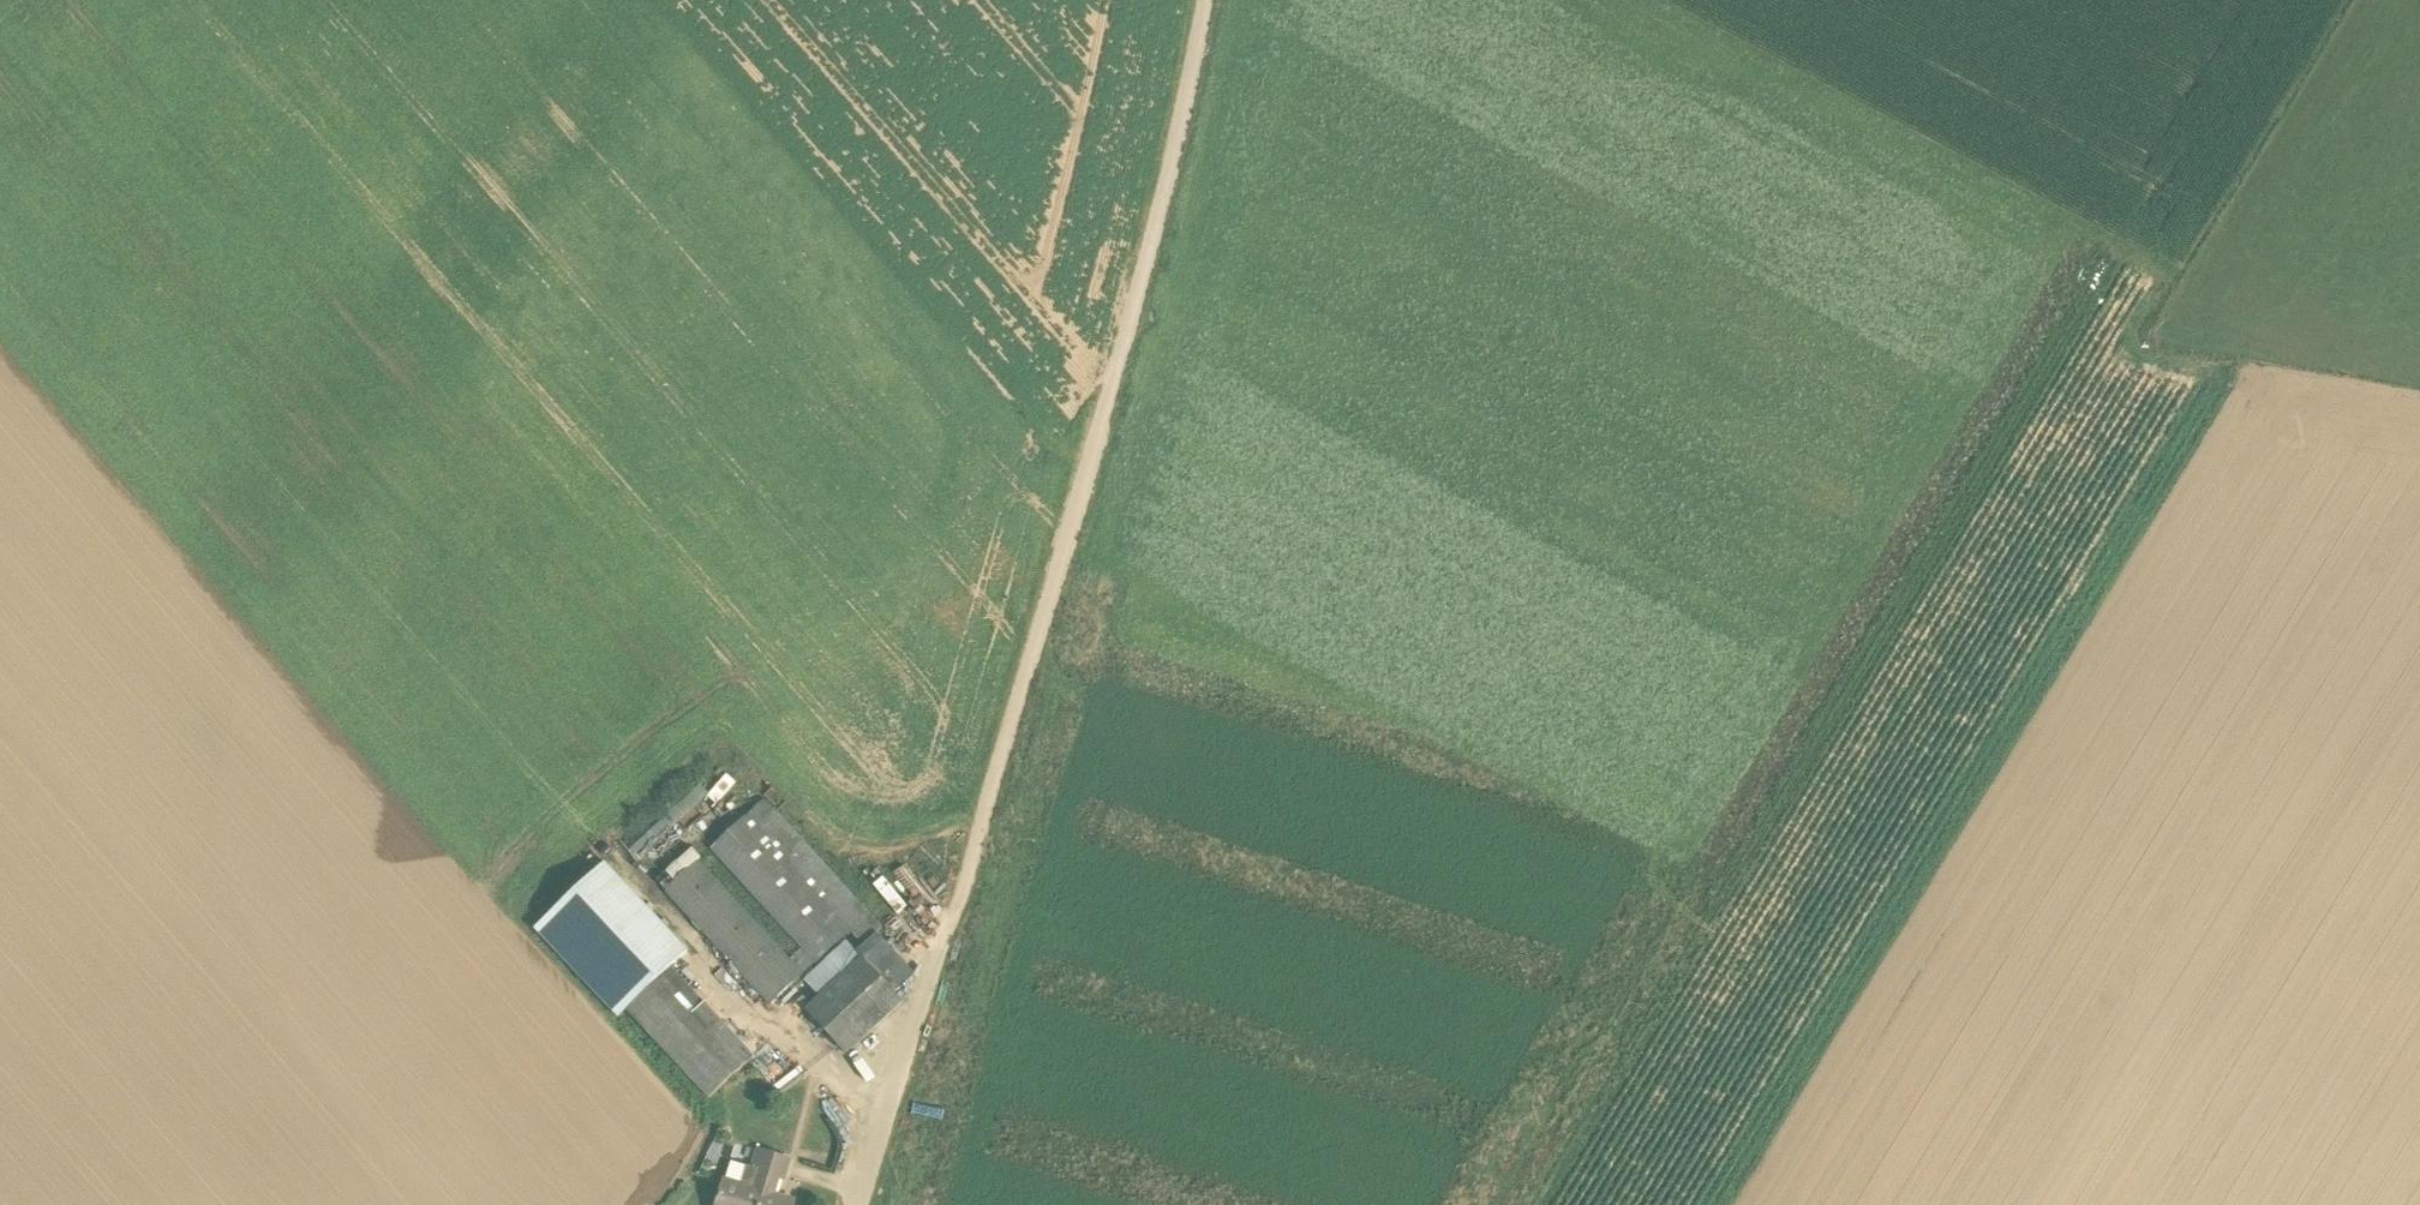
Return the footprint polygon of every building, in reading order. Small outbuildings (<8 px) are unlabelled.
[(698,860),(666,890),(771,1004),(850,930),(863,944),(877,932),(882,927),(766,799),(712,848),(803,948),(790,959),(698,860)] [(756,1056),(698,995),(672,967),(689,951),(606,862),(536,927),(619,1016),(627,1008),(711,1098),(756,1056)] [(846,1053),(903,1001),(857,951),(847,940),(801,984),(817,1001),(807,1010),(846,1053)] [(785,1179),(790,1160),(758,1150),(753,1166),(748,1165),(748,1166),(732,1161),(718,1204),(794,1204),(795,1201),(775,1195),(780,1177),(785,1179)]
